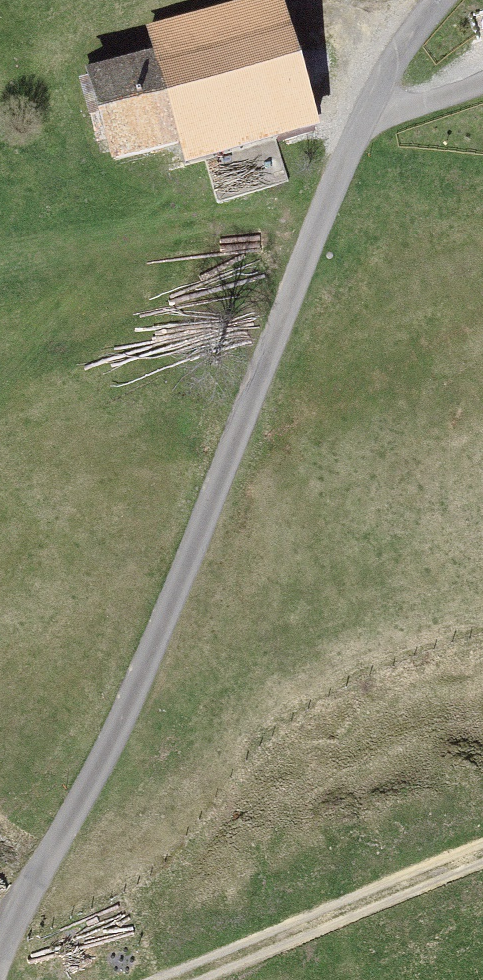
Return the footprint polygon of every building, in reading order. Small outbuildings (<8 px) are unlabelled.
[(76,83),(102,178),(174,159),(181,187),(322,149),(282,0),(271,0),(151,32),(158,61),(76,83)]
